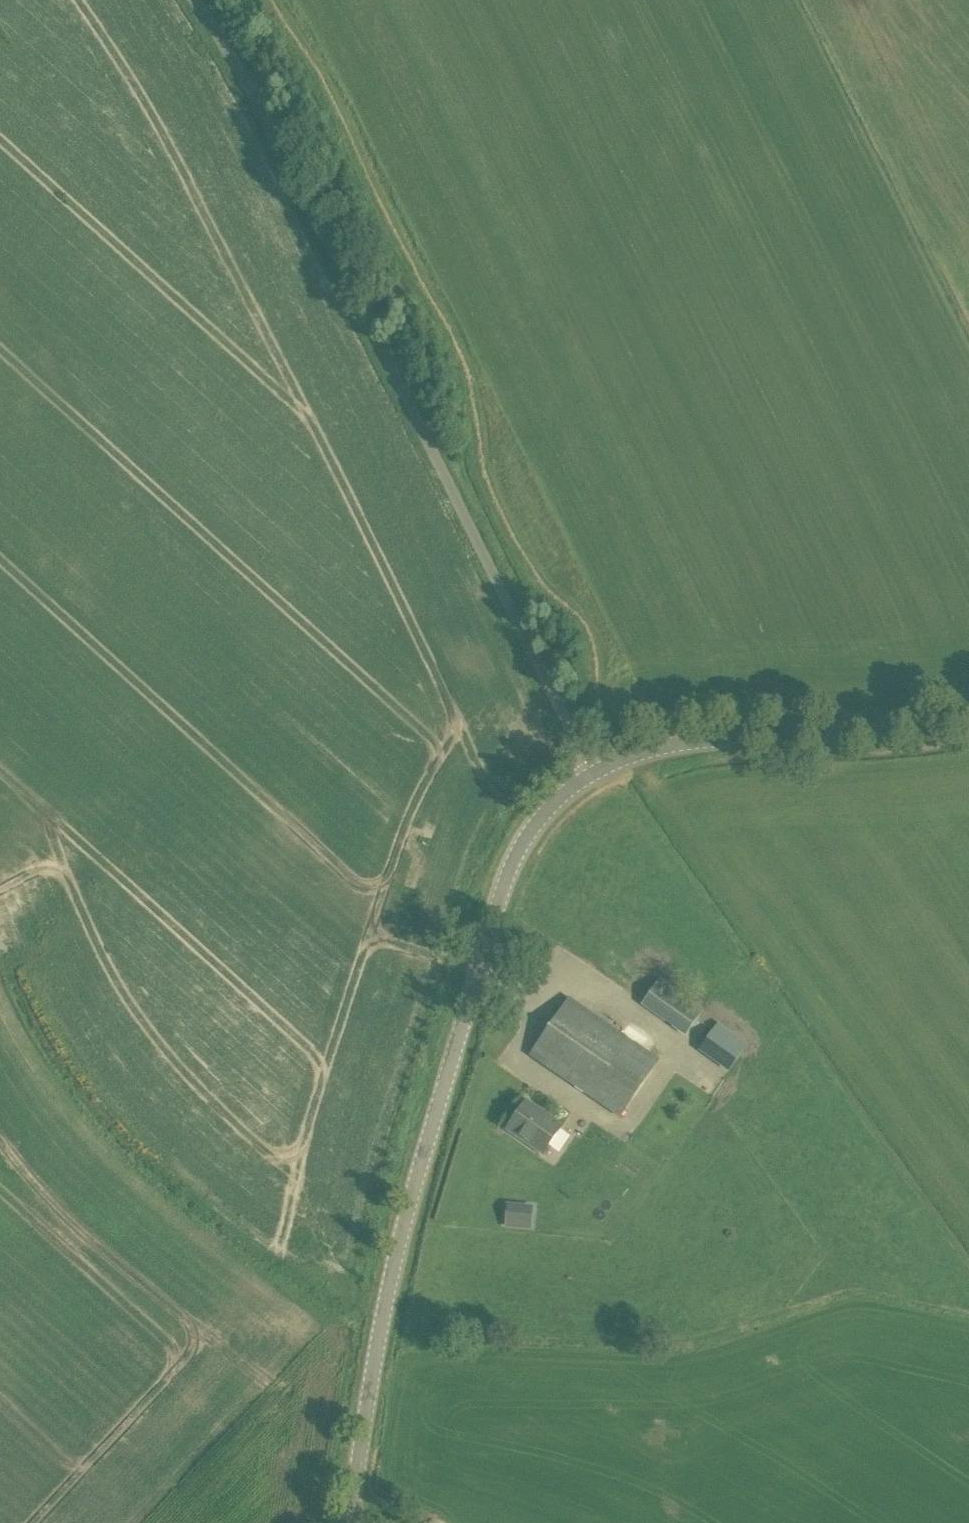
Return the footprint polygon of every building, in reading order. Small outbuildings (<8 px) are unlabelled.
[(564,753),(570,751),(565,741),(560,744),(564,753)] [(685,1036),(691,1027),(704,1010),(660,978),(641,1005),(685,1036)] [(620,1118),(661,1059),(569,997),(529,1055),(620,1118)] [(715,1039),(742,1009),(732,1000),(705,1030),(715,1039)] [(726,1048),(750,1016),(741,1010),(718,1042),(726,1048)] [(542,1153),(562,1125),(527,1100),(507,1128),(542,1153)]
